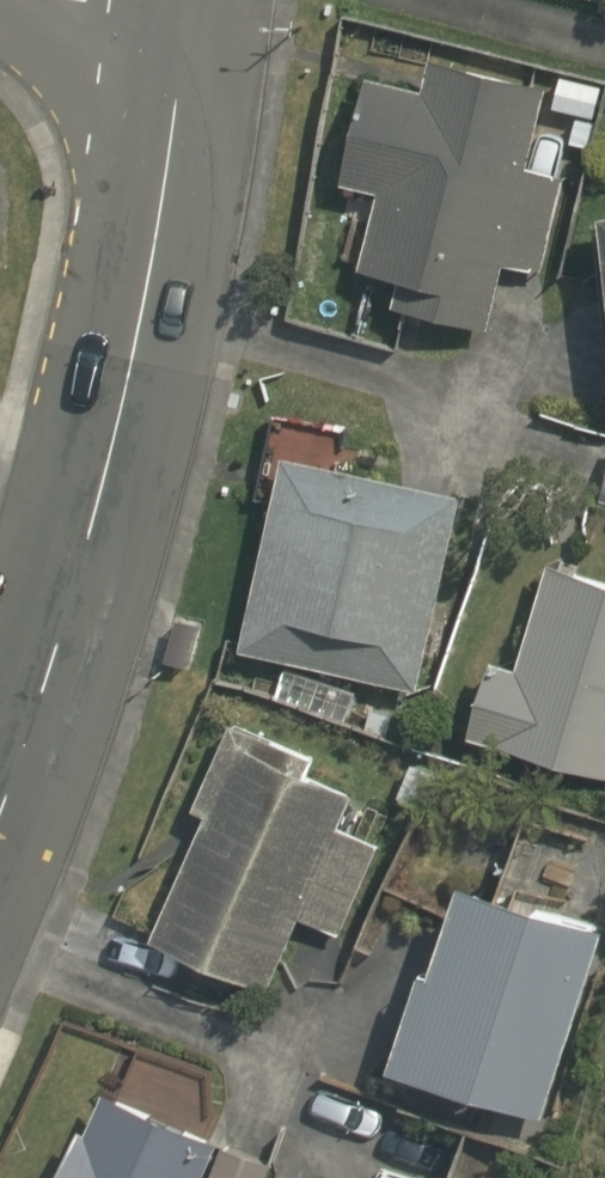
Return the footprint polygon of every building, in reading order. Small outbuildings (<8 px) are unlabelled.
[(527,170),(547,83),(430,56),(423,90),(366,75),(340,181),(377,191),(357,267),(397,277),(392,305),(486,331),(500,260),(542,272),(564,179),(527,170)] [(594,211),(604,304),(604,210),(594,211)] [(417,689),(461,494),(280,453),(238,649),(417,689)] [(546,561),(514,666),(486,659),(465,736),(604,776),(604,579),(546,561)] [(203,815),(148,937),(265,989),(297,914),(338,934),(379,844),(338,826),(353,793),(309,775),(317,757),(226,720),(189,809),(203,815)] [(601,930),(456,881),(427,968),(415,966),(384,1067),(544,1118),(601,930)] [(215,1140),(101,1091),(83,1131),(76,1127),(54,1177),(198,1177),(215,1140)] [(209,1177),(267,1177),(272,1164),(222,1145),(209,1177)]
